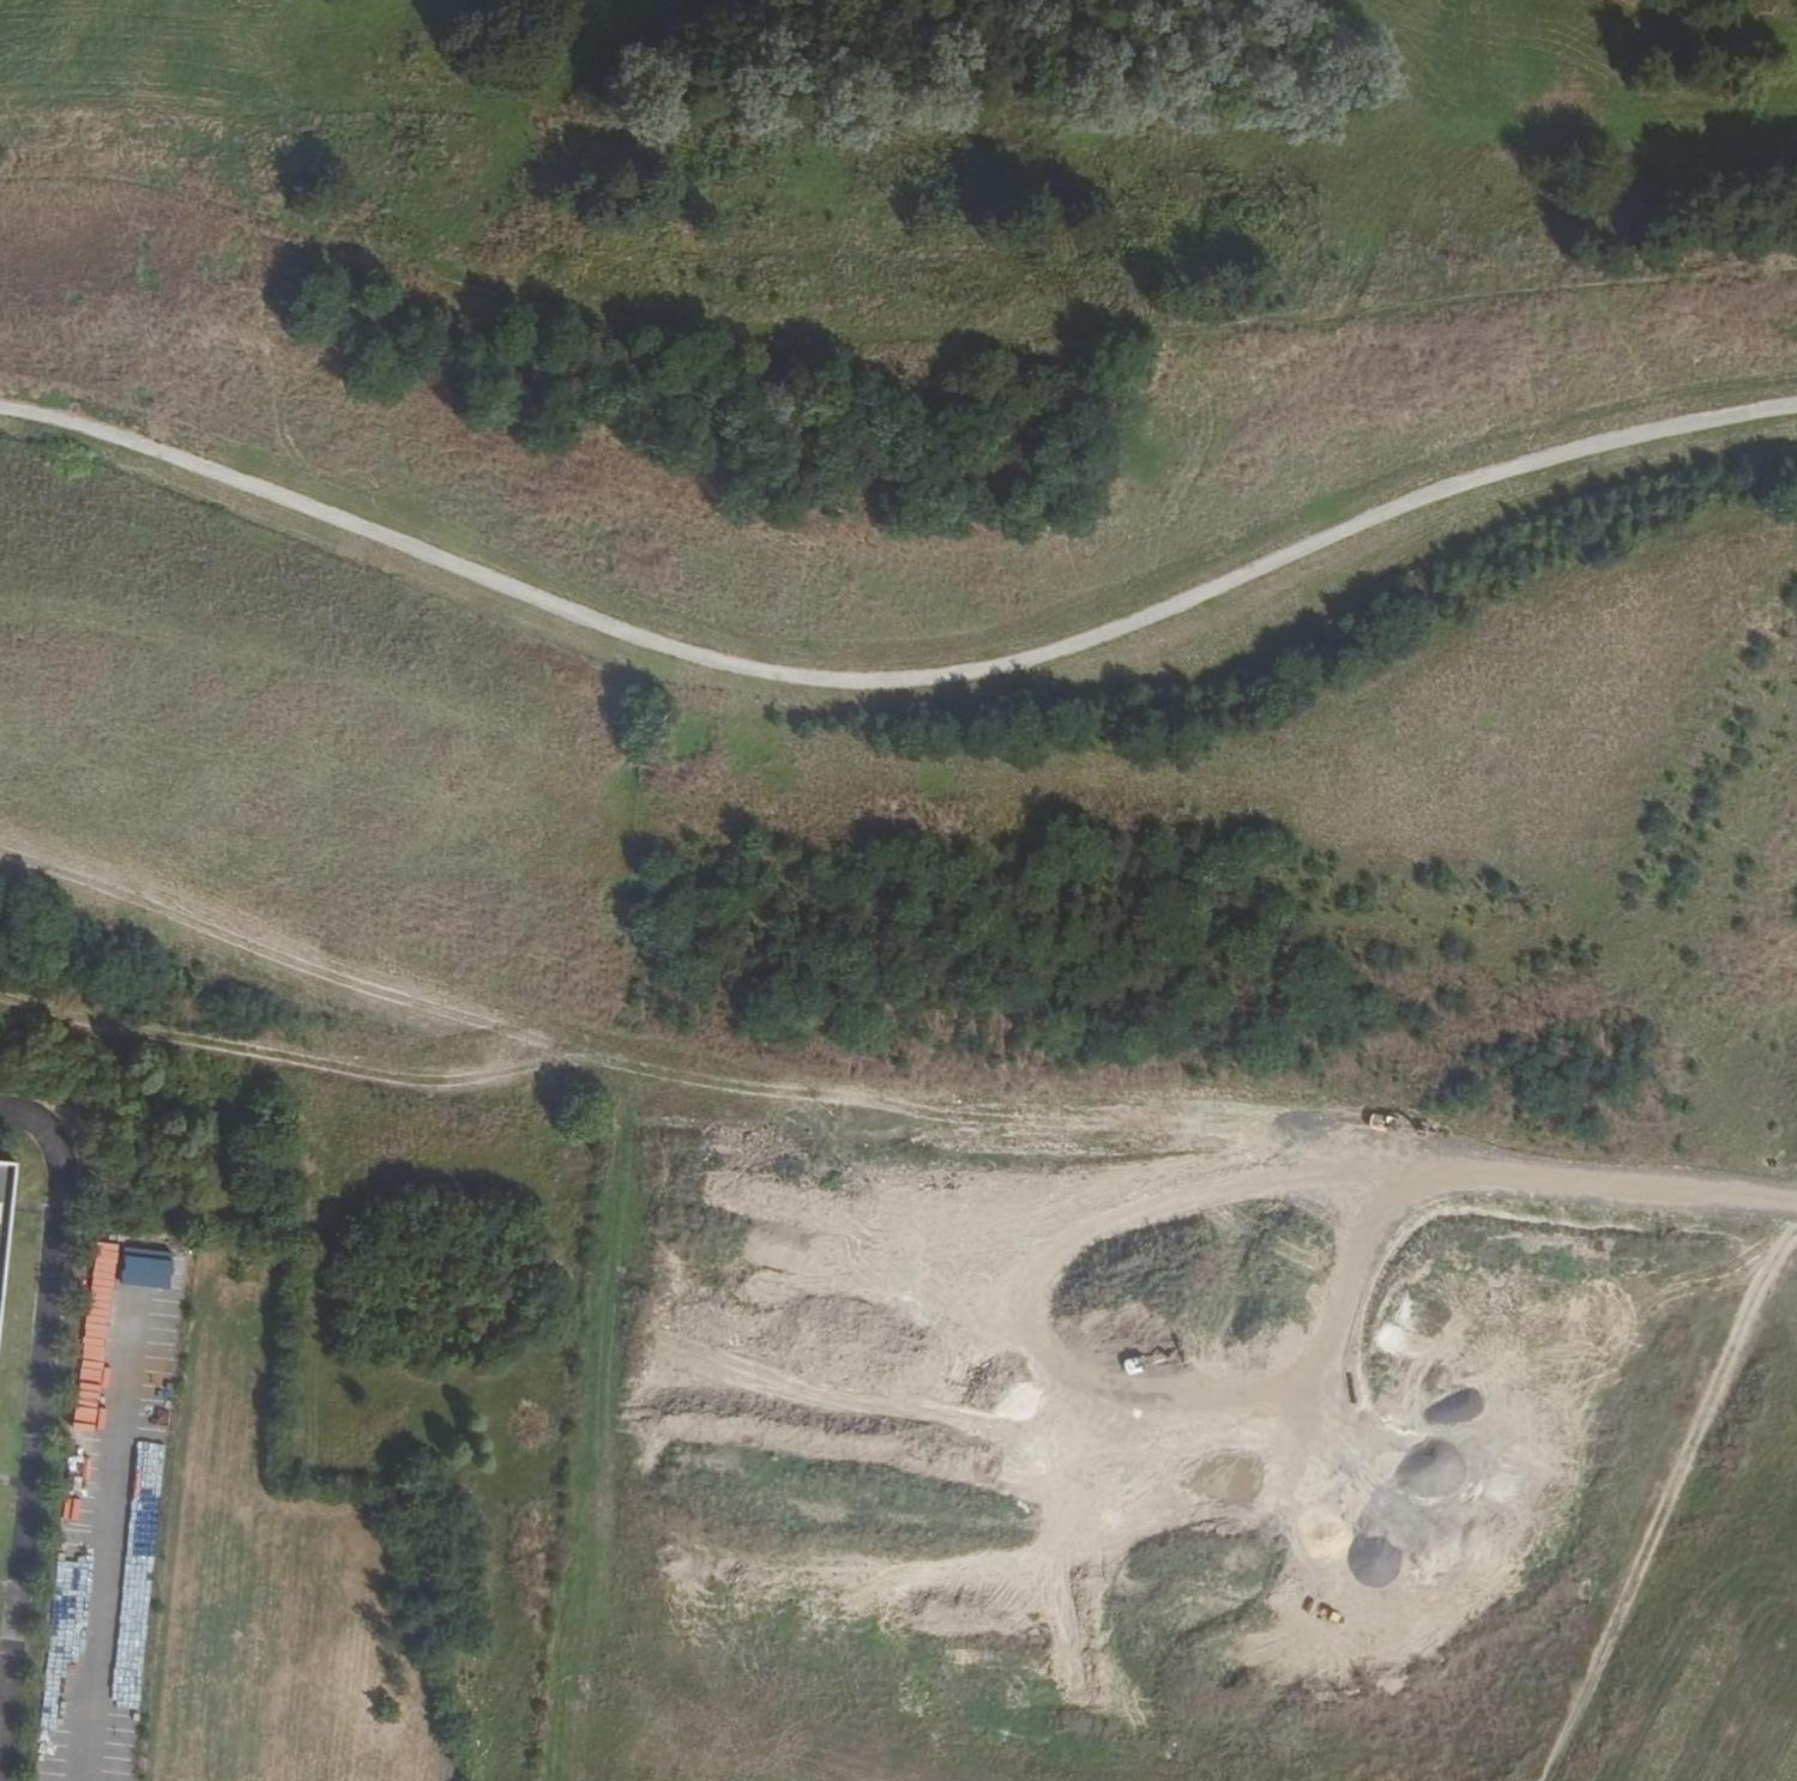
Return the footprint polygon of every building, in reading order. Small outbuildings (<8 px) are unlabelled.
[(0,1143),(0,1407),(26,1146),(0,1143)]
